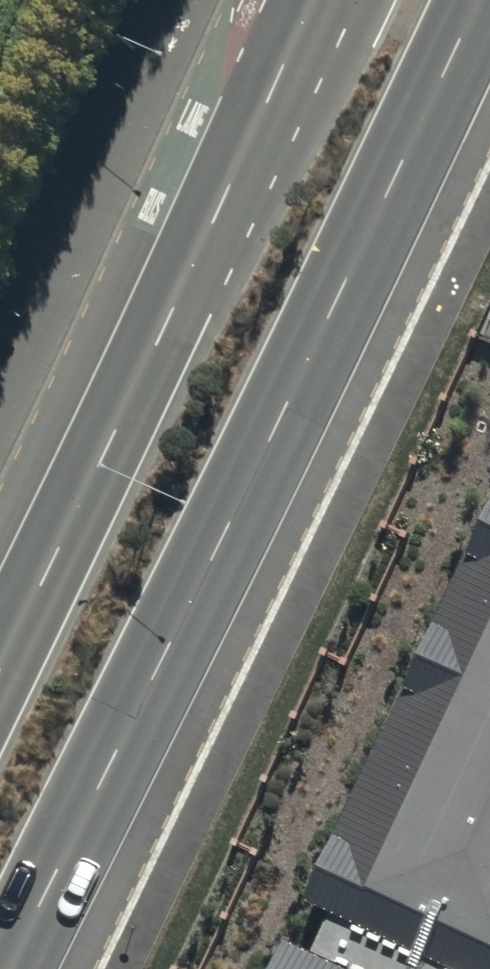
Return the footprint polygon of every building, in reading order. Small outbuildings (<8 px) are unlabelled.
[(302,905),(441,968),(489,968),(489,499),(302,905)] [(285,935),(269,968),(358,968),(285,935)]
